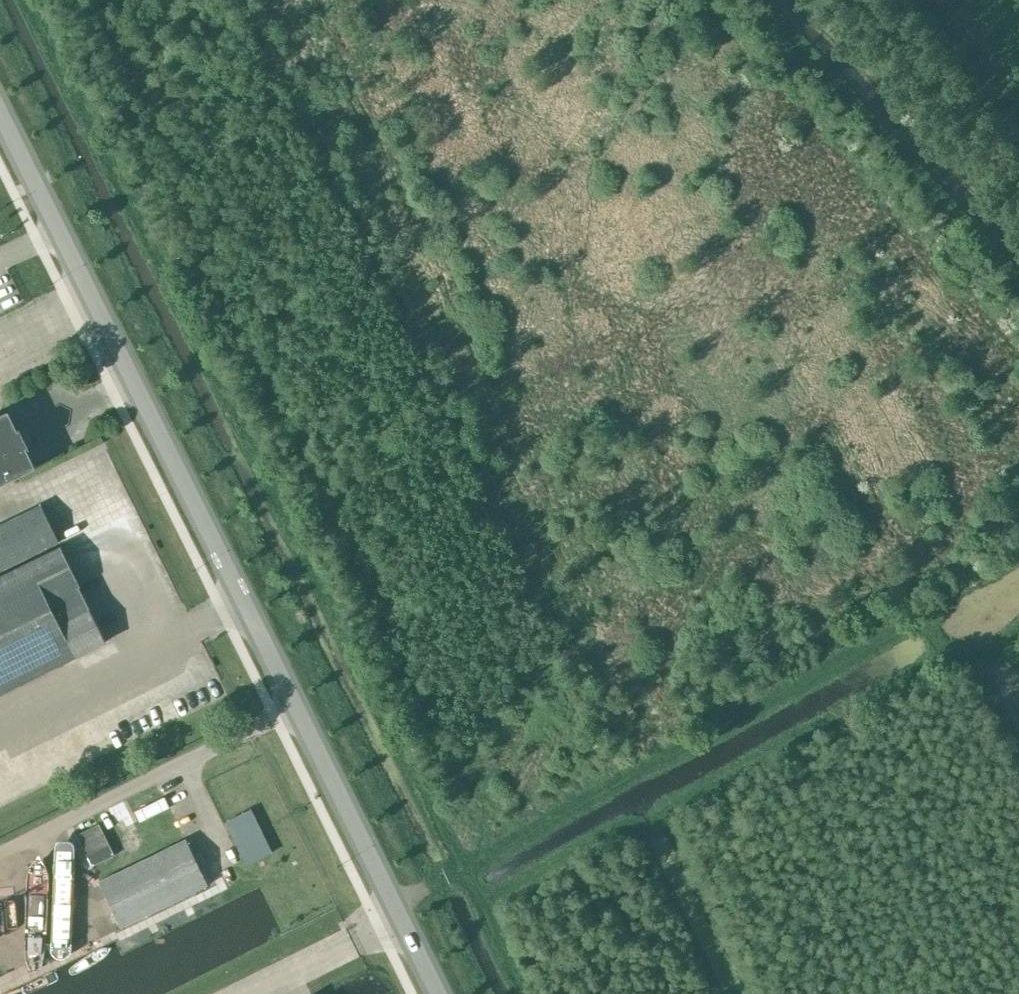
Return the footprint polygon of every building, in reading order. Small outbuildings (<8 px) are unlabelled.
[(1,484),(2,484),(35,468),(27,449),(29,448),(21,430),(18,431),(9,412),(0,417),(0,484),(1,484)] [(58,542),(40,506),(0,525),(0,571),(58,542)] [(107,641),(83,593),(82,593),(78,586),(81,585),(62,547),(0,577),(0,694),(75,657),(75,656),(107,641)] [(250,809),(226,821),(246,862),(270,850),(250,809)] [(122,926),(207,885),(185,839),(100,881),(122,926)] [(67,914),(88,903),(58,846),(37,857),(67,914)]
